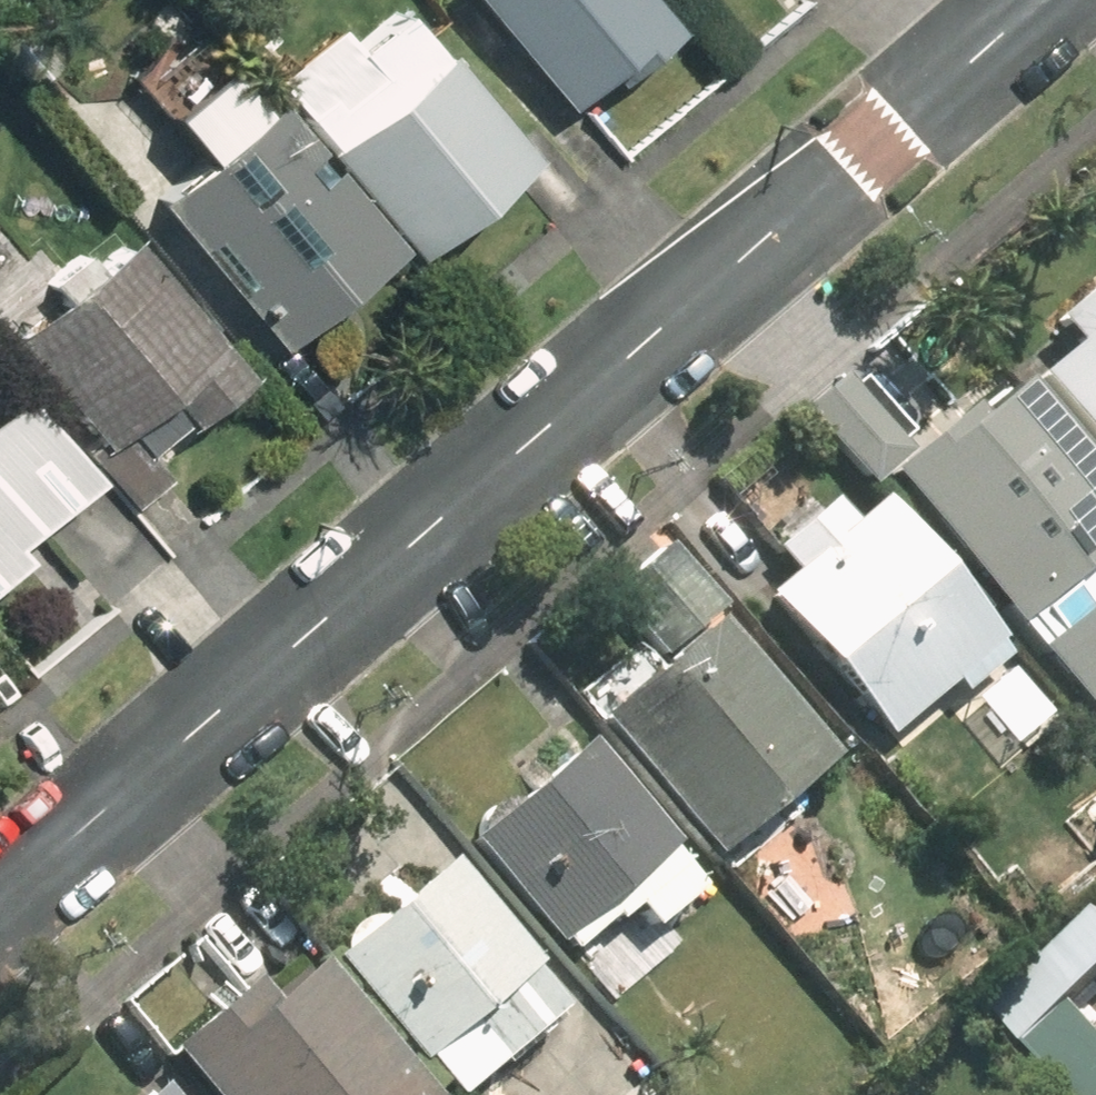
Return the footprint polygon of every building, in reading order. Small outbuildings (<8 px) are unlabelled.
[(635,0),(458,0),(558,109),(596,74),(606,85),(664,31),(635,0)] [(264,86),(407,260),(522,164),(392,6),(338,51),(326,35),(264,86)] [(136,206),(268,352),(380,251),(249,106),(239,115),(178,48),(126,96),(185,162),(136,206)] [(79,437),(70,445),(124,509),(164,475),(146,453),(232,380),(113,238),(0,333),(0,343),(79,437)] [(1042,323),(1060,342),(1017,384),(1095,467),(1095,271),(1042,323)] [(1095,738),(1095,585),(1083,569),(1095,558),(1095,504),(999,389),(967,417),(956,404),(898,453),(839,382),(800,414),(864,490),(877,479),(1095,738)] [(11,552),(2,542),(79,474),(10,396),(0,405),(0,562),(11,552)] [(989,659),(856,508),(834,528),(810,500),(760,543),(784,571),(752,599),(877,741),(936,688),(945,698),(989,659)] [(636,637),(587,682),(603,699),(579,721),(705,858),(812,759),(718,656),(741,635),(673,560),(615,614),(636,637)] [(691,889),(559,750),(453,851),(553,957),(593,920),(602,928),(620,911),(642,935),(691,889)] [(407,1068),(415,1061),(446,1094),(465,1094),(556,1012),(424,866),(314,965),(407,1068)] [(1071,999),(1095,977),(1095,900),(980,998),(1080,1094),(1095,1094),(1095,1028),(1071,999)] [(157,1051),(193,1094),(400,1094),(295,965),(250,1001),(238,986),(157,1051)] [(136,1086),(125,1094),(144,1094),(136,1086)]
